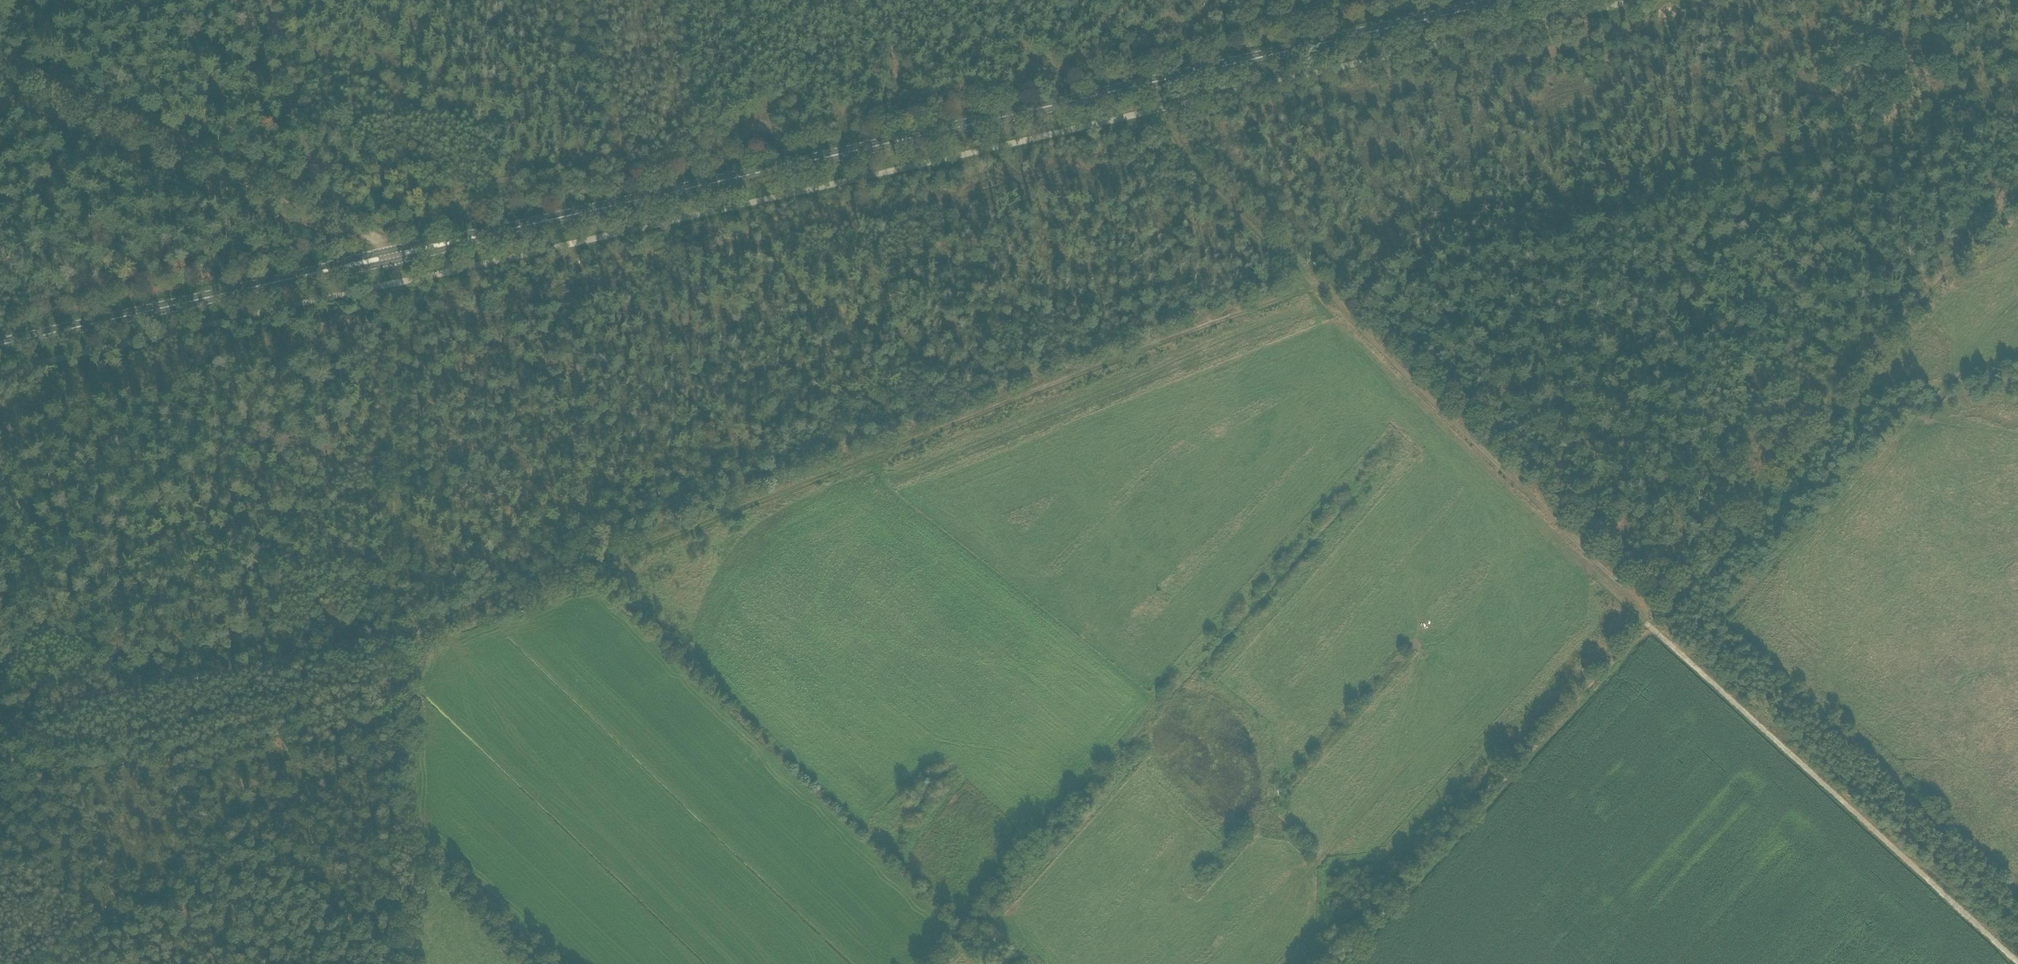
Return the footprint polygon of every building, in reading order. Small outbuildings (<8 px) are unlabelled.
[(441,277),(455,273),(454,267),(439,270),(441,277)]
